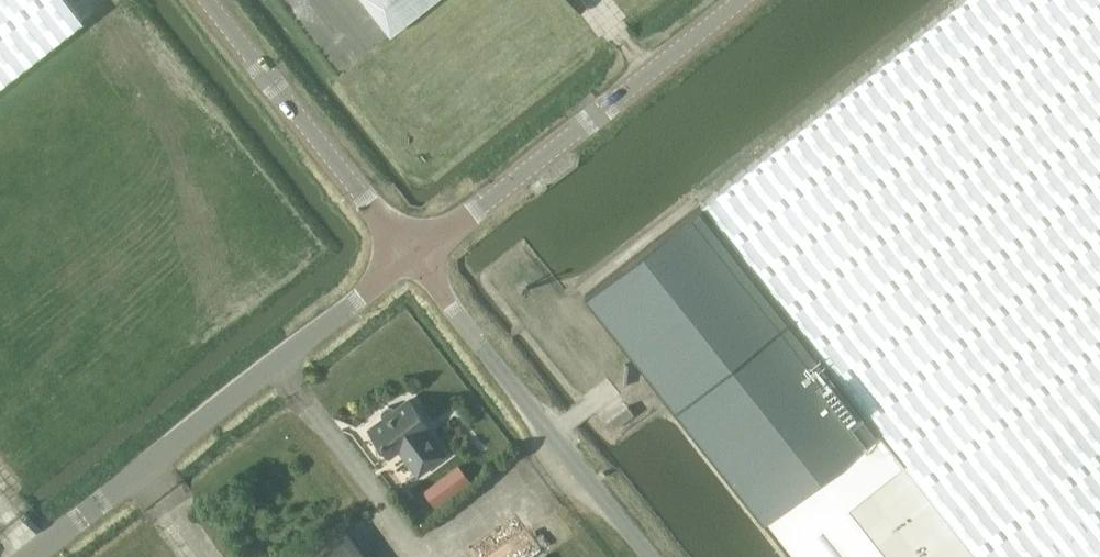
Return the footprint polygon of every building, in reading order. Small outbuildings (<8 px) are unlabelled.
[(82,18),(68,0),(0,0),(0,83),(82,18)] [(434,0),(363,0),(390,34),(434,0)] [(906,462),(982,556),(1099,556),(1099,0),(958,0),(701,203),(906,462)] [(707,369),(757,325),(736,301),(685,344),(707,369)] [(425,428),(428,425),(409,399),(395,410),(392,406),(388,406),(381,410),(381,415),(384,419),(369,430),(390,456),(399,448),(418,473),(444,453),(425,428)] [(628,405),(605,422),(611,430),(634,413),(628,405)] [(906,462),(904,461),(849,504),(891,556),(982,556),(906,462)] [(457,464),(423,490),(435,506),(470,480),(457,464)] [(540,549),(514,514),(469,548),(476,556),(529,556),(540,549)] [(347,532),(313,556),(365,556),(347,532)]
